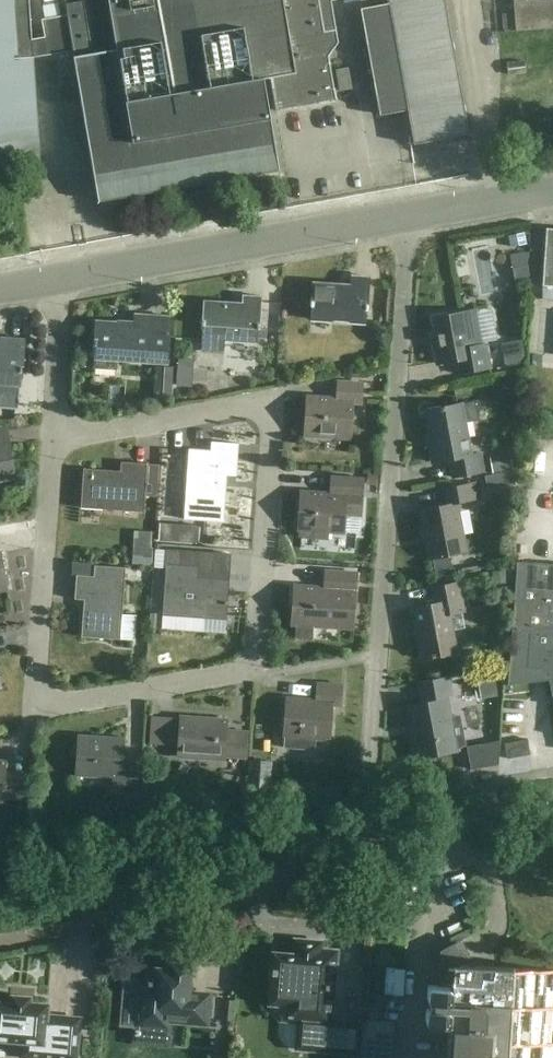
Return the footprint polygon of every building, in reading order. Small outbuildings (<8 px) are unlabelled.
[(40,155),(34,57),(33,39),(30,0),(0,0),(0,157),(40,155)] [(67,14),(73,50),(99,201),(280,170),(265,78),(271,77),(277,111),(337,101),(330,56),(339,42),(332,0),(65,0),(67,14)] [(415,143),(470,134),(445,0),(389,0),(390,4),(362,9),(381,115),(409,110),(415,143)] [(516,30),(552,28),(552,0),(514,0),(516,30)] [(45,36),(33,39),(34,57),(73,50),(67,14),(42,19),(45,36)] [(547,228),(543,285),(552,286),(552,228),(547,228)] [(517,301),(517,286),(502,286),(502,256),(487,256),(487,301),(517,301)] [(312,306),(311,320),(367,324),(368,310),(369,310),(371,277),(352,276),(351,285),(315,283),(315,282),(313,282),(311,306),(312,306)] [(204,326),(203,339),(259,343),(260,329),(261,330),(263,297),(243,295),(243,305),(206,303),(207,302),(205,302),(203,326),(204,326)] [(477,310),(465,312),(434,318),(438,342),(434,342),(438,364),(456,361),(458,374),(492,368),(487,344),(483,344),(477,310)] [(118,360),(151,362),(169,363),(172,316),(135,313),(134,324),(98,322),(98,321),(96,321),(94,345),(95,345),(94,368),(118,369),(118,360)] [(25,339),(2,337),(1,348),(0,348),(0,408),(19,409),(22,371),(23,372),(25,339)] [(166,372),(167,394),(178,393),(177,371),(166,372)] [(308,396),(305,436),(352,439),(354,404),(362,404),(364,383),(339,381),(338,398),(308,396)] [(450,459),(454,478),(484,472),(481,453),(472,455),(463,403),(428,410),(434,444),(429,445),(433,463),(450,459)] [(189,449),(184,519),(224,522),(227,476),(236,476),(238,443),(211,442),(211,450),(189,449)] [(16,478),(10,444),(0,446),(0,481),(16,478)] [(521,449),(517,450),(516,447),(508,449),(509,453),(489,457),(493,473),(524,466),(521,449)] [(82,508),(146,513),(149,464),(122,462),(121,471),(84,469),(82,508)] [(299,530),(300,530),(300,537),(329,539),(330,533),(345,534),(346,533),(358,534),(361,530),(362,518),(365,478),(334,476),(332,493),(302,490),(299,530)] [(421,509),(430,559),(468,553),(459,503),(479,500),(476,483),(448,488),(451,504),(421,509)] [(164,616),(226,620),(227,620),(230,580),(192,578),(193,567),(200,567),(201,552),(168,550),(164,616)] [(8,591),(1,552),(0,553),(0,592),(8,591)] [(453,574),(450,556),(433,559),(436,577),(453,574)] [(513,634),(552,629),(552,563),(518,561),(512,634),(513,634)] [(96,565),(95,576),(77,574),(76,599),(85,599),(82,637),(122,640),(127,567),(96,565)] [(292,625),(297,625),(296,638),(314,639),(315,626),(354,629),(357,572),(326,570),(325,587),(295,585),(292,625)] [(414,608),(424,659),(458,652),(451,614),(466,611),(460,582),(433,587),(436,603),(414,608)] [(124,614),(124,640),(141,640),(142,614),(124,614)] [(513,634),(509,685),(551,680),(552,694),(552,629),(513,634)] [(409,706),(416,740),(412,741),(416,763),(436,759),(435,755),(458,751),(459,751),(459,748),(466,744),(461,716),(453,718),(453,717),(452,717),(448,694),(454,693),(451,676),(419,682),(423,704),(409,706)] [(287,697),(284,737),(284,747),(315,749),(315,739),(329,740),(329,741),(331,741),(333,705),(342,706),(344,684),(318,682),(317,699),(287,697)] [(225,759),(225,756),(247,757),(249,732),(234,731),(234,736),(227,735),(228,720),(182,717),(179,756),(225,759)] [(77,775),(82,775),(114,777),(113,786),(139,788),(142,759),(140,759),(140,760),(130,759),(130,758),(125,758),(126,739),(80,735),(77,775)] [(528,739),(505,743),(508,759),(531,755),(528,739)] [(468,747),(472,770),(500,765),(501,741),(468,747)] [(250,759),(248,788),(271,789),(273,760),(250,759)] [(4,798),(25,799),(27,775),(13,774),(12,778),(5,777),(6,761),(0,761),(0,801),(4,801),(4,798)] [(462,963),(452,944),(441,950),(439,985),(433,985),(432,985),(431,985),(430,986),(429,987),(428,988),(428,989),(426,1018),(426,1019),(426,1020),(427,1021),(428,1021),(429,1022),(451,1024),(448,1057),(552,1057),(552,970),(462,963)] [(276,954),(272,1002),(271,1009),(281,1020),(300,1021),(298,1048),(360,1054),(362,1024),(332,1021),(338,952),(319,950),(319,954),(295,952),(295,956),(276,954)] [(141,998),(139,1019),(208,1025),(211,994),(190,992),(192,965),(171,963),(171,970),(150,968),(147,999),(141,998)] [(48,1015),(49,1004),(31,1003),(32,997),(13,996),(13,999),(0,998),(0,1040),(24,1042),(23,1057),(33,1057),(78,1057),(81,1018),(48,1015)] [(366,1034),(394,1037),(395,1022),(367,1020),(366,1034)] [(366,1034),(365,1048),(393,1050),(394,1037),(366,1034)] [(393,1050),(365,1048),(364,1057),(392,1057),(393,1050)]
